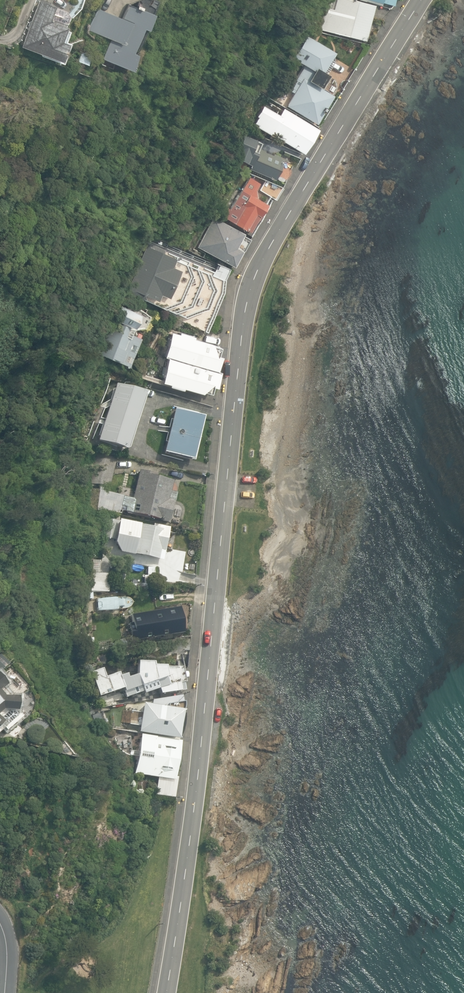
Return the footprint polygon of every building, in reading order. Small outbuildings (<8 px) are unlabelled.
[(21,46),(59,61),(66,44),(60,41),(65,27),(63,26),(67,16),(65,11),(55,7),(56,7),(38,0),(21,46)] [(320,30),(366,41),(374,6),(350,0),(335,0),(333,9),(325,7),(320,30)] [(119,19),(96,9),(87,30),(109,40),(101,59),(127,71),(134,55),(129,53),(140,28),(144,30),(151,14),(126,3),(119,19)] [(334,52),(307,36),(293,58),(304,65),(289,90),(293,92),(286,105),(316,123),(332,96),(320,88),(328,75),(322,72),(334,52)] [(81,51),(78,61),(87,65),(91,55),(81,51)] [(270,134),(302,153),(317,128),(282,108),(278,115),(263,106),(252,125),(269,136),(270,134)] [(47,113),(41,124),(47,127),(50,122),(51,122),(54,117),(47,113)] [(248,169),(275,180),(283,160),(281,159),(281,157),(272,153),(271,155),(265,152),(265,151),(259,148),(261,142),(244,135),(231,166),(242,170),(245,164),(250,166),(248,169)] [(259,184),(249,178),(229,209),(226,207),(221,216),(248,232),(258,216),(260,217),(267,205),(257,199),(256,190),(259,184)] [(260,191),(273,199),(279,189),(266,182),(260,191)] [(211,215),(193,245),(232,266),(240,251),(244,250),(250,239),(241,235),(243,232),(211,215)] [(147,242),(125,293),(183,316),(176,319),(207,332),(221,296),(223,281),(212,276),(213,274),(161,252),(162,249),(147,242)] [(215,269),(212,276),(224,280),(228,268),(218,264),(216,270),(215,269)] [(99,354),(126,365),(138,337),(126,332),(129,326),(131,326),(141,324),(145,313),(131,305),(119,305),(99,354)] [(169,331),(163,355),(215,369),(218,355),(215,354),(217,344),(191,337),(191,335),(178,331),(177,333),(169,331)] [(217,371),(165,357),(159,381),(166,383),(166,385),(180,389),(180,387),(198,392),(207,390),(209,385),(214,386),(217,371)] [(97,441),(124,450),(143,394),(115,385),(97,441)] [(163,453),(192,460),(203,417),(174,410),(163,453)] [(108,486),(113,465),(99,461),(94,482),(108,486)] [(162,521),(169,523),(177,488),(173,487),(172,491),(171,490),(173,481),(156,477),(157,474),(139,470),(133,498),(123,496),(121,506),(126,507),(125,511),(162,520),(162,521)] [(119,553),(164,561),(170,527),(154,524),(153,527),(118,520),(118,521),(104,519),(100,537),(114,540),(113,542),(119,553)] [(144,583),(154,583),(155,567),(147,567),(147,575),(144,575),(144,583)] [(90,591),(108,592),(109,574),(91,573),(90,591)] [(116,573),(114,584),(119,585),(120,579),(125,580),(126,575),(116,573)] [(131,624),(132,632),(147,631),(146,620),(154,619),(153,608),(159,607),(158,603),(163,603),(162,590),(101,595),(102,606),(108,606),(110,626),(131,624)] [(190,636),(190,628),(172,628),(174,640),(190,636)] [(121,689),(124,697),(141,691),(142,694),(158,688),(159,694),(180,690),(179,683),(186,681),(183,666),(152,664),(152,662),(134,661),(134,675),(126,677),(125,673),(119,675),(117,671),(104,676),(101,668),(89,672),(97,697),(121,689)] [(5,731),(22,716),(17,709),(18,696),(10,695),(9,696),(7,696),(2,689),(7,684),(0,676),(0,725),(5,731)] [(137,732),(178,738),(184,701),(182,702),(181,696),(154,699),(154,704),(142,702),(137,732)] [(155,794),(175,797),(178,777),(175,777),(180,741),(140,735),(134,774),(158,778),(155,794)]
